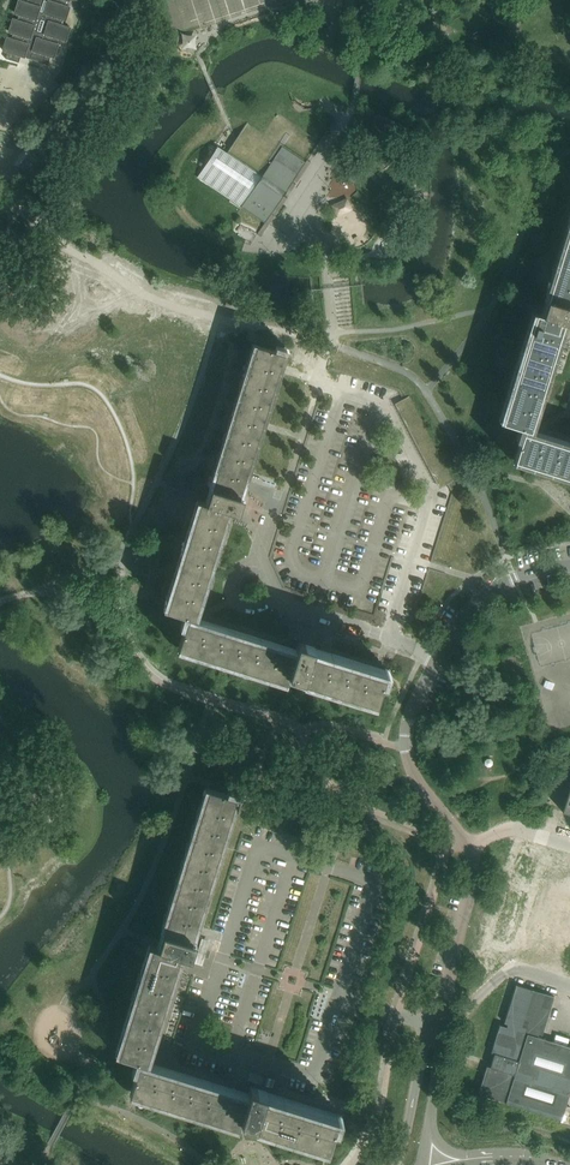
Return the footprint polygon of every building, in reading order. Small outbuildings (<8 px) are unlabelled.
[(3,50),(7,52),(6,57),(6,58),(19,62),(21,56),(25,57),(27,52),(32,54),(31,57),(44,61),(46,55),(54,57),(58,45),(60,45),(62,39),(66,41),(70,27),(62,25),(64,19),(66,20),(70,7),(66,5),(67,0),(69,1),(70,0),(28,0),(28,3),(19,0),(15,13),(19,15),(18,20),(13,19),(9,32),(13,33),(11,39),(7,37),(3,50)] [(344,13),(360,15),(363,0),(346,0),(344,13)] [(197,35),(181,35),(181,50),(197,50),(197,35)] [(218,146),(198,177),(269,225),(269,224),(266,222),(270,216),(273,218),(275,215),(272,213),(279,202),(283,204),(290,193),(287,191),(291,184),(294,186),(296,184),(293,182),(294,180),(297,182),(300,177),(297,175),(305,163),(308,165),(311,162),(308,159),(311,154),(314,156),(317,152),(314,150),(319,142),(322,144),(323,143),(278,112),(264,133),(247,122),(227,152),(218,146)] [(546,300),(542,314),(535,312),(502,421),(520,427),(533,431),(561,340),(559,339),(564,322),(567,323),(569,324),(569,225),(546,300)] [(223,527),(229,510),(241,514),(246,497),(241,495),(285,353),(256,344),(207,502),(200,500),(186,545),(166,608),(184,614),(198,618),(226,528),(223,527)] [(400,410),(413,403),(410,397),(406,399),(397,404),(400,410)] [(403,416),(417,410),(413,403),(400,410),(403,416)] [(407,423),(420,416),(417,410),(403,416),(407,423)] [(410,429),(423,422),(420,416),(407,423),(410,429)] [(413,435),(427,429),(423,422),(410,429),(413,435)] [(533,431),(520,427),(516,439),(520,440),(514,459),(569,477),(569,442),(533,431)] [(417,442),(430,435),(427,429),(413,435),(417,442)] [(420,448),(433,442),(430,435),(417,442),(420,448)] [(424,455),(437,448),(433,442),(420,448),(424,455)] [(427,461),(440,454),(437,448),(424,455),(427,461)] [(443,461),(440,454),(427,461),(430,467),(443,461)] [(434,474),(447,467),(443,461),(430,467),(434,474)] [(437,480),(450,473),(447,467),(434,474),(437,480)] [(454,480),(450,473),(437,480),(441,487),(448,483),(454,480)] [(385,672),(314,650),(316,645),(299,639),(295,652),(278,646),(279,644),(198,618),(184,614),(181,627),(185,628),(179,647),(186,649),(288,681),(290,674),(376,702),(385,672)] [(188,956),(237,797),(209,788),(186,860),(160,947),(152,944),(118,1053),(137,1058),(150,1063),(184,955),(188,956)] [(299,837),(304,821),(287,816),(282,832),(299,837)] [(569,1093),(569,1046),(538,1036),(539,1033),(542,1034),(548,1016),(555,996),(516,984),(507,1016),(504,1023),(508,1024),(507,1027),(500,1025),(491,1052),(495,1054),(491,1067),(487,1066),(479,1094),(562,1120),(569,1093)] [(337,1116),(250,1089),(249,1093),(150,1063),(137,1058),(133,1071),(137,1072),(131,1091),(240,1125),(242,1118),(246,1119),(328,1145),(334,1126),(337,1116)]
